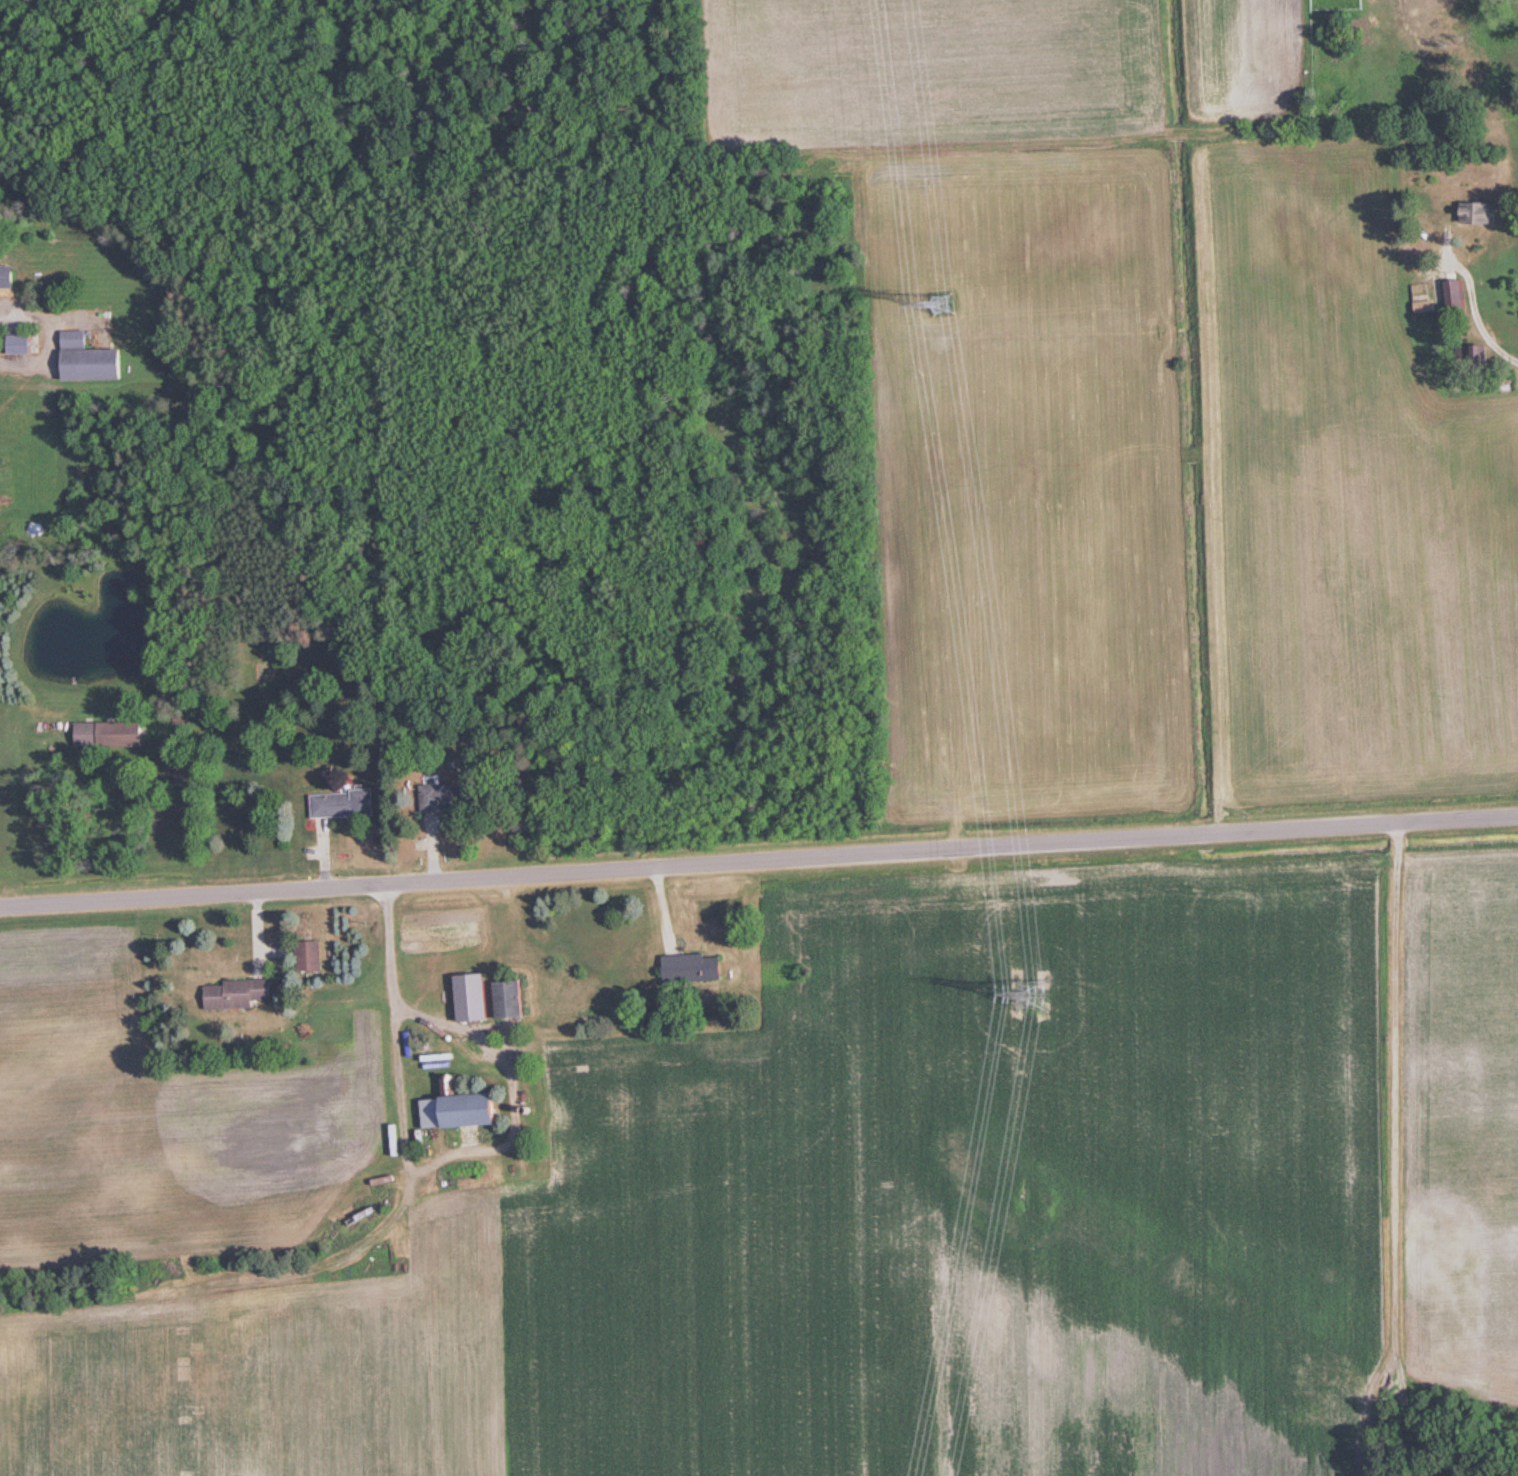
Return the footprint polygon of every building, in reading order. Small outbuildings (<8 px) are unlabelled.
[(1463,223),(1498,224),(1498,203),(1463,203),(1463,223)] [(17,266),(0,266),(0,291),(17,291),(17,266)] [(1447,280),(1447,307),(1462,307),(1462,280),(1447,280)] [(64,379),(127,379),(127,349),(90,349),(90,330),(64,330),(64,379)] [(35,334),(12,334),(12,354),(35,354),(35,334)] [(81,747),(148,747),(148,722),(81,722),(81,747)] [(426,813),(466,813),(465,787),(443,787),(443,775),(425,775),(426,813)] [(381,816),(381,791),(316,794),(317,819),(381,816)] [(328,973),(327,942),(303,942),(304,973),(328,973)] [(667,955),(668,982),(726,981),(726,954),(667,955)] [(526,978),(499,981),(502,1017),(529,1015),(526,978)] [(210,982),(211,1010),(260,1009),(259,1003),(277,1002),(276,981),(210,982)] [(509,1123),(507,1092),(427,1096),(429,1127),(509,1123)]
